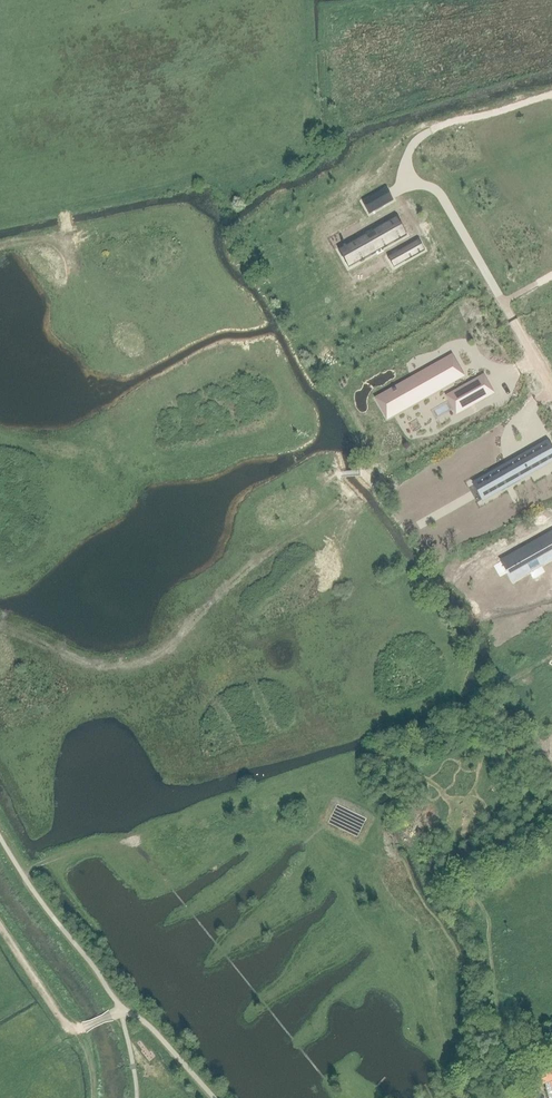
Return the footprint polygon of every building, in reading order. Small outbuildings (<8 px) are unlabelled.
[(388,187),(362,202),(369,213),(394,198),(388,187)] [(396,217),(338,250),(349,268),(407,235),(396,217)] [(418,240),(388,257),(394,267),(424,250),(418,240)] [(374,398),(387,421),(466,377),(453,353),(374,398)] [(484,373),(446,395),(457,415),(496,393),(484,373)] [(475,485),(484,500),(551,461),(551,451),(548,444),(475,485)] [(500,561),(513,584),(551,562),(551,532),(500,561)] [(550,1081),(551,1080),(551,1061),(544,1065),(546,1071),(541,1072),(543,1082),(545,1082),(548,1097),(551,1097),(551,1090),(550,1081)]
